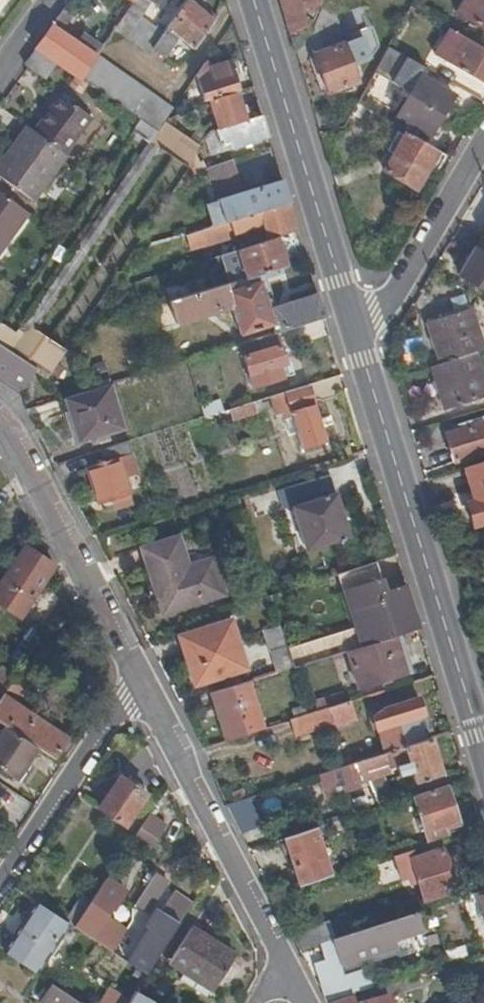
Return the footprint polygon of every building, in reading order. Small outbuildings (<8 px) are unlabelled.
[(153,49),(167,59),(180,38),(193,50),(213,21),(189,0),(187,0),(153,49)] [(295,53),(303,45),(288,0),(279,0),(295,53)] [(303,45),(324,0),(288,0),(303,45)] [(472,2),(469,0),(465,0),(457,13),(483,29),(483,0),(474,0),(472,2)] [(52,27),(37,48),(41,50),(57,62),(81,78),(95,56),(52,27)] [(114,29),(95,56),(131,79),(149,54),(114,29)] [(452,30),(436,57),(483,85),(483,50),(452,30)] [(332,31),(307,41),(326,93),(356,81),(350,65),(367,59),(359,38),(338,45),(332,31)] [(37,48),(24,65),(28,68),(41,50),(37,48)] [(41,50),(28,68),(45,79),(57,62),(41,50)] [(95,56),(81,78),(118,105),(126,88),(131,79),(95,56)] [(204,63),(191,83),(199,88),(203,102),(209,101),(236,93),(238,92),(234,76),(230,77),(227,65),(212,69),(204,63)] [(453,96),(420,78),(398,117),(431,136),(453,96)] [(126,88),(118,105),(141,121),(157,132),(165,123),(174,109),(131,79),(126,88)] [(245,122),(236,93),(209,101),(218,130),(245,122)] [(61,95),(34,132),(66,154),(92,118),(61,95)] [(268,138),(262,116),(245,122),(218,130),(215,131),(220,148),(230,146),(231,150),(268,138)] [(157,132),(141,121),(127,142),(144,152),(157,132)] [(175,160),(189,141),(169,126),(154,144),(175,160)] [(26,127),(9,151),(12,154),(0,171),(0,178),(35,203),(68,157),(66,154),(34,132),(26,127)] [(197,147),(208,136),(198,128),(189,141),(197,147)] [(436,174),(446,156),(399,129),(386,151),(392,155),(384,171),(416,189),(428,169),(436,174)] [(208,171),(231,162),(227,151),(217,155),(216,149),(209,149),(202,151),(204,158),(194,165),(197,169),(192,172),(194,177),(208,171)] [(9,151),(0,163),(0,171),(12,154),(9,151)] [(242,193),(231,162),(208,171),(219,202),(206,206),(213,227),(288,201),(282,181),(242,193)] [(439,176),(436,174),(428,169),(416,189),(427,196),(439,176)] [(0,194),(0,253),(29,214),(0,194)] [(268,238),(297,228),(288,201),(213,227),(209,228),(214,242),(255,229),(263,222),(268,238)] [(248,278),(258,276),(286,267),(277,238),(239,250),(248,278)] [(481,238),(459,277),(483,292),(483,240),(481,238)] [(276,332),(324,317),(317,295),(270,311),(258,276),(248,278),(208,291),(180,300),(170,303),(177,325),(233,308),(241,337),(273,327),(276,332)] [(177,290),(180,300),(208,291),(205,281),(177,290)] [(428,322),(441,364),(432,367),(445,409),(483,397),(483,383),(475,354),(483,351),(483,350),(471,309),(428,322)] [(291,375),(276,332),(240,343),(254,387),(291,375)] [(49,379),(63,359),(54,354),(55,353),(34,339),(33,340),(26,334),(14,352),(23,357),(15,370),(0,361),(0,384),(21,397),(37,371),(49,379)] [(126,428),(112,383),(74,396),(66,398),(79,443),(126,428)] [(326,442),(309,384),(270,396),(276,413),(284,414),(286,420),(293,418),(304,450),(326,442)] [(229,409),(233,421),(258,413),(254,401),(229,409)] [(456,463),(483,454),(483,417),(460,425),(462,429),(446,434),(456,463)] [(136,456),(131,440),(108,447),(113,460),(90,467),(102,504),(112,501),(130,495),(124,477),(138,473),(133,458),(136,456)] [(465,467),(476,501),(469,503),(467,507),(474,527),(483,523),(483,462),(465,467)] [(294,508),(307,551),(351,538),(332,475),(280,491),(286,511),(294,508)] [(130,495),(112,501),(114,508),(132,502),(130,495)] [(299,553),(307,551),(294,508),(286,511),(299,553)] [(193,572),(191,567),(181,537),(143,549),(164,615),(226,595),(217,565),(193,572)] [(25,546),(0,585),(0,603),(23,618),(55,566),(25,546)] [(215,559),(191,567),(193,572),(217,565),(215,559)] [(347,585),(376,577),(372,563),(343,572),(347,585)] [(415,629),(420,627),(406,580),(386,587),(382,575),(376,577),(347,585),(360,626),(366,644),(399,634),(415,629)] [(182,637),(197,685),(247,669),(232,622),(182,637)] [(287,647),(281,625),(265,631),(279,671),(294,667),(287,647)] [(349,649),(366,644),(360,626),(336,633),(342,652),(349,649)] [(342,652),(336,633),(305,642),(310,661),(325,657),(337,653),(342,652)] [(411,671),(399,634),(366,644),(349,649),(361,687),(411,671)] [(305,642),(287,647),(294,667),(310,661),(305,642)] [(337,653),(325,657),(327,665),(340,661),(337,653)] [(0,671),(0,701),(14,681),(14,679),(0,670),(0,671)] [(0,701),(0,723),(6,727),(37,747),(55,759),(69,739),(19,707),(29,691),(14,681),(0,701)] [(250,681),(214,692),(229,741),(266,729),(250,681)] [(332,708),(349,703),(345,692),(328,697),(332,708)] [(387,753),(428,740),(421,717),(426,715),(420,698),(386,709),(375,717),(387,753)] [(356,718),(351,702),(349,703),(332,708),(308,715),(285,723),(290,739),(356,718)] [(37,747),(6,727),(0,736),(0,768),(15,778),(37,747)] [(330,772),(337,791),(361,783),(359,775),(372,771),(375,778),(393,772),(392,769),(399,767),(402,775),(413,772),(417,783),(445,774),(433,738),(428,740),(387,753),(330,772)] [(330,772),(321,774),(328,794),(337,791),(330,772)] [(122,777),(101,808),(128,826),(149,796),(122,777)] [(460,823),(448,786),(415,796),(429,840),(447,834),(445,828),(460,823)] [(244,800),(228,805),(241,830),(256,824),(244,800)] [(170,825),(152,812),(133,841),(151,854),(170,825)] [(316,828),(283,839),(290,857),(293,856),(302,885),(331,876),(316,828)] [(417,850),(396,857),(403,882),(418,878),(425,901),(457,890),(445,850),(419,858),(417,850)] [(167,885),(154,876),(142,896),(155,904),(167,885)] [(93,901),(75,928),(114,953),(127,932),(106,918),(112,909),(114,910),(127,891),(108,878),(93,901)] [(134,967),(141,972),(147,975),(191,905),(174,893),(158,921),(155,921),(140,945),(140,948),(145,950),(134,967)] [(67,922),(70,924),(75,928),(93,901),(84,895),(70,918),(67,922)] [(16,937),(6,953),(37,975),(48,958),(51,954),(55,957),(66,940),(70,943),(74,938),(64,933),(70,924),(67,922),(38,903),(16,937)] [(362,930),(334,939),(338,952),(343,966),(400,947),(397,938),(427,927),(425,923),(437,919),(433,907),(362,930)] [(191,929),(170,963),(215,990),(236,956),(191,929)] [(334,939),(326,942),(322,943),(326,956),(338,952),(334,939)] [(317,967),(323,985),(347,977),(343,966),(338,952),(326,956),(329,963),(317,967)] [(320,986),(329,1002),(331,1002),(353,996),(377,988),(371,969),(347,977),(323,985),(320,986)] [(118,1002),(129,1002),(136,992),(147,975),(141,972),(123,1001),(120,1000),(118,1002)] [(45,980),(33,997),(42,1002),(79,1002),(45,980)] [(129,1002),(155,1002),(136,992),(129,1002)]
